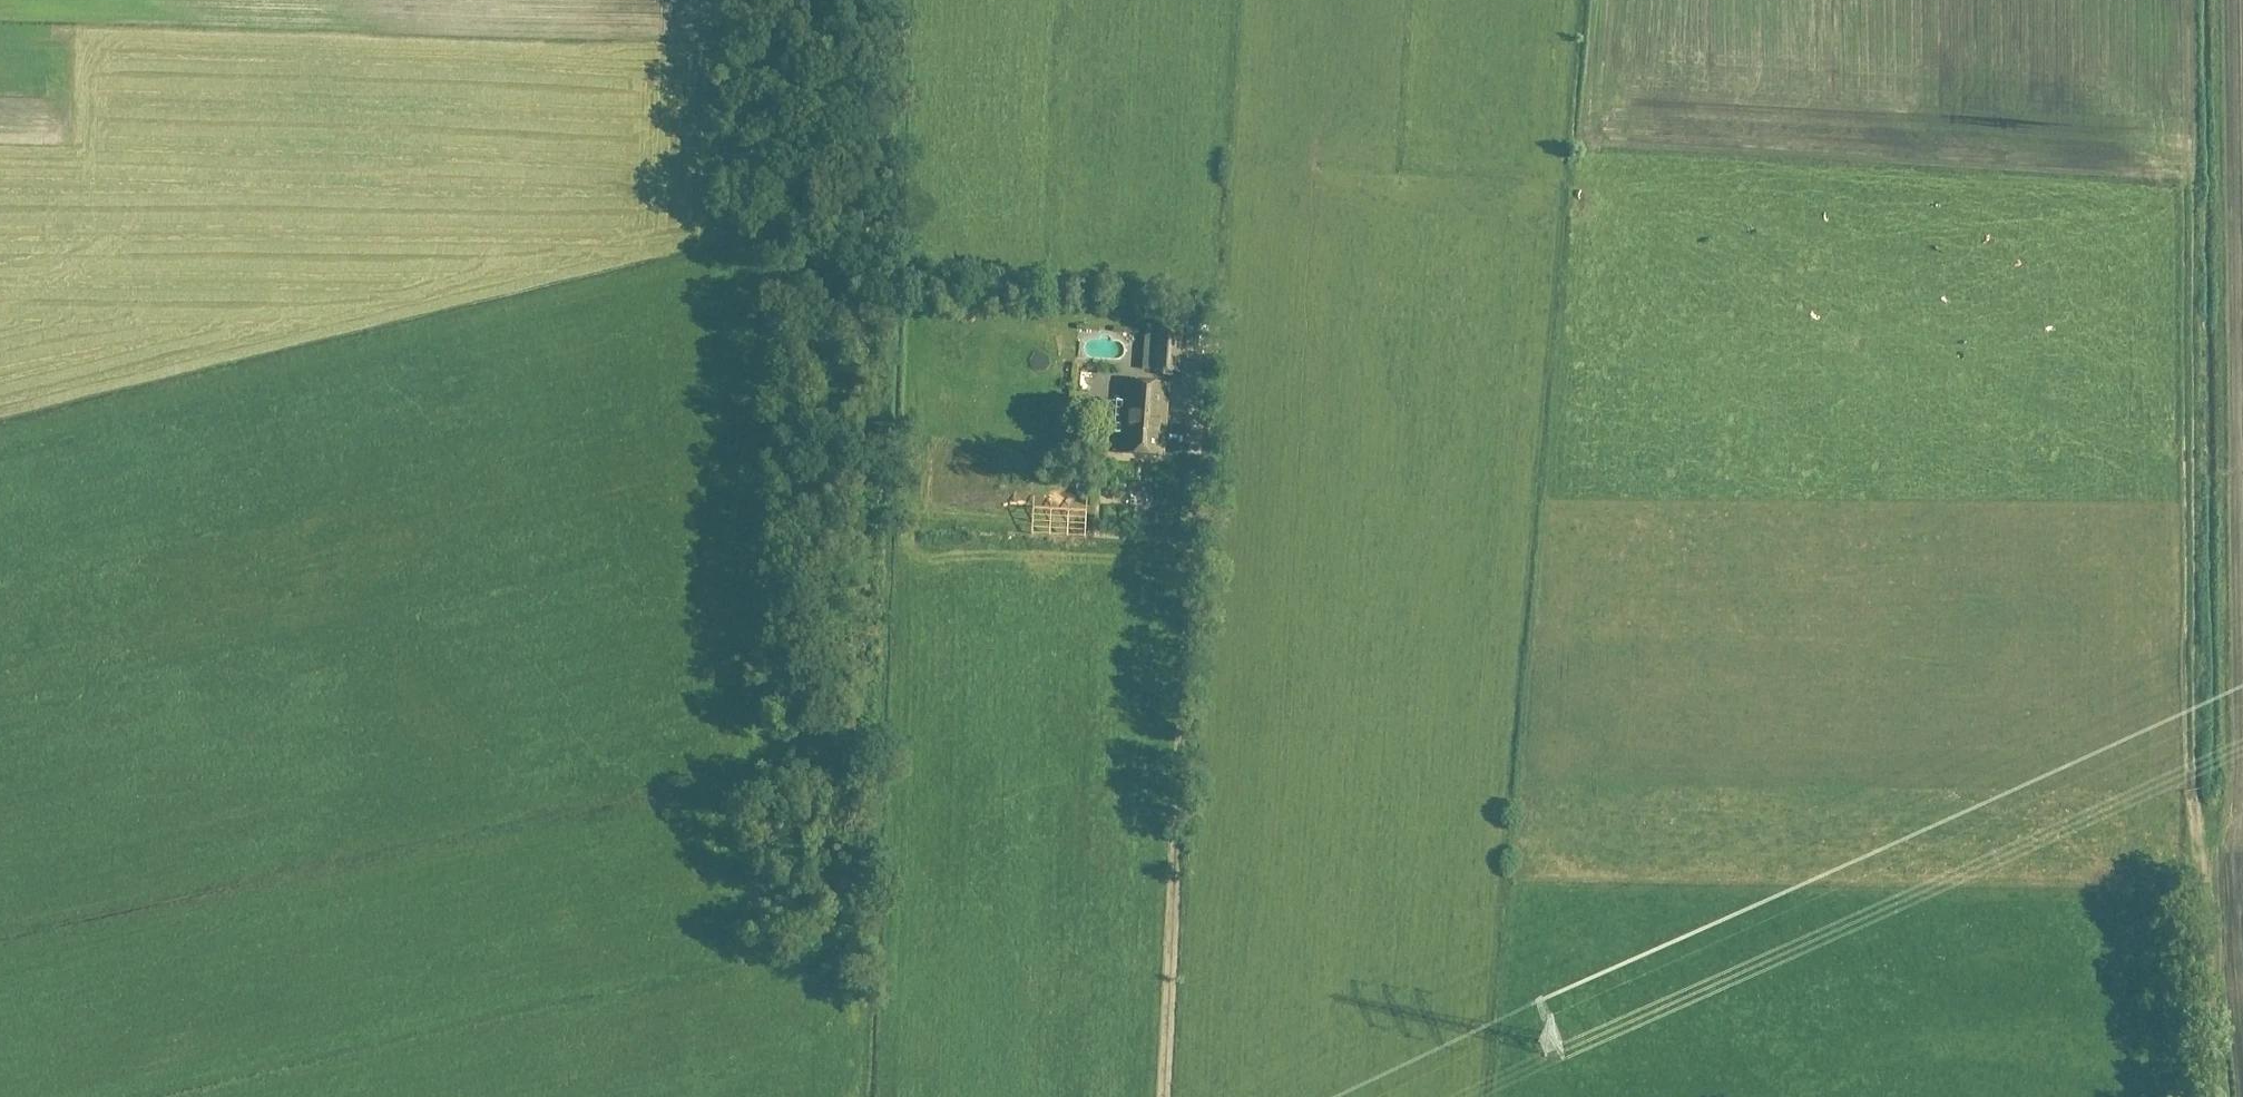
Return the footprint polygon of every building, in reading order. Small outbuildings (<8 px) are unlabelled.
[(1178,374),(1181,331),(1143,328),(1140,372),(1178,374)] [(1159,459),(1165,388),(1125,385),(1119,456),(1159,459)]
